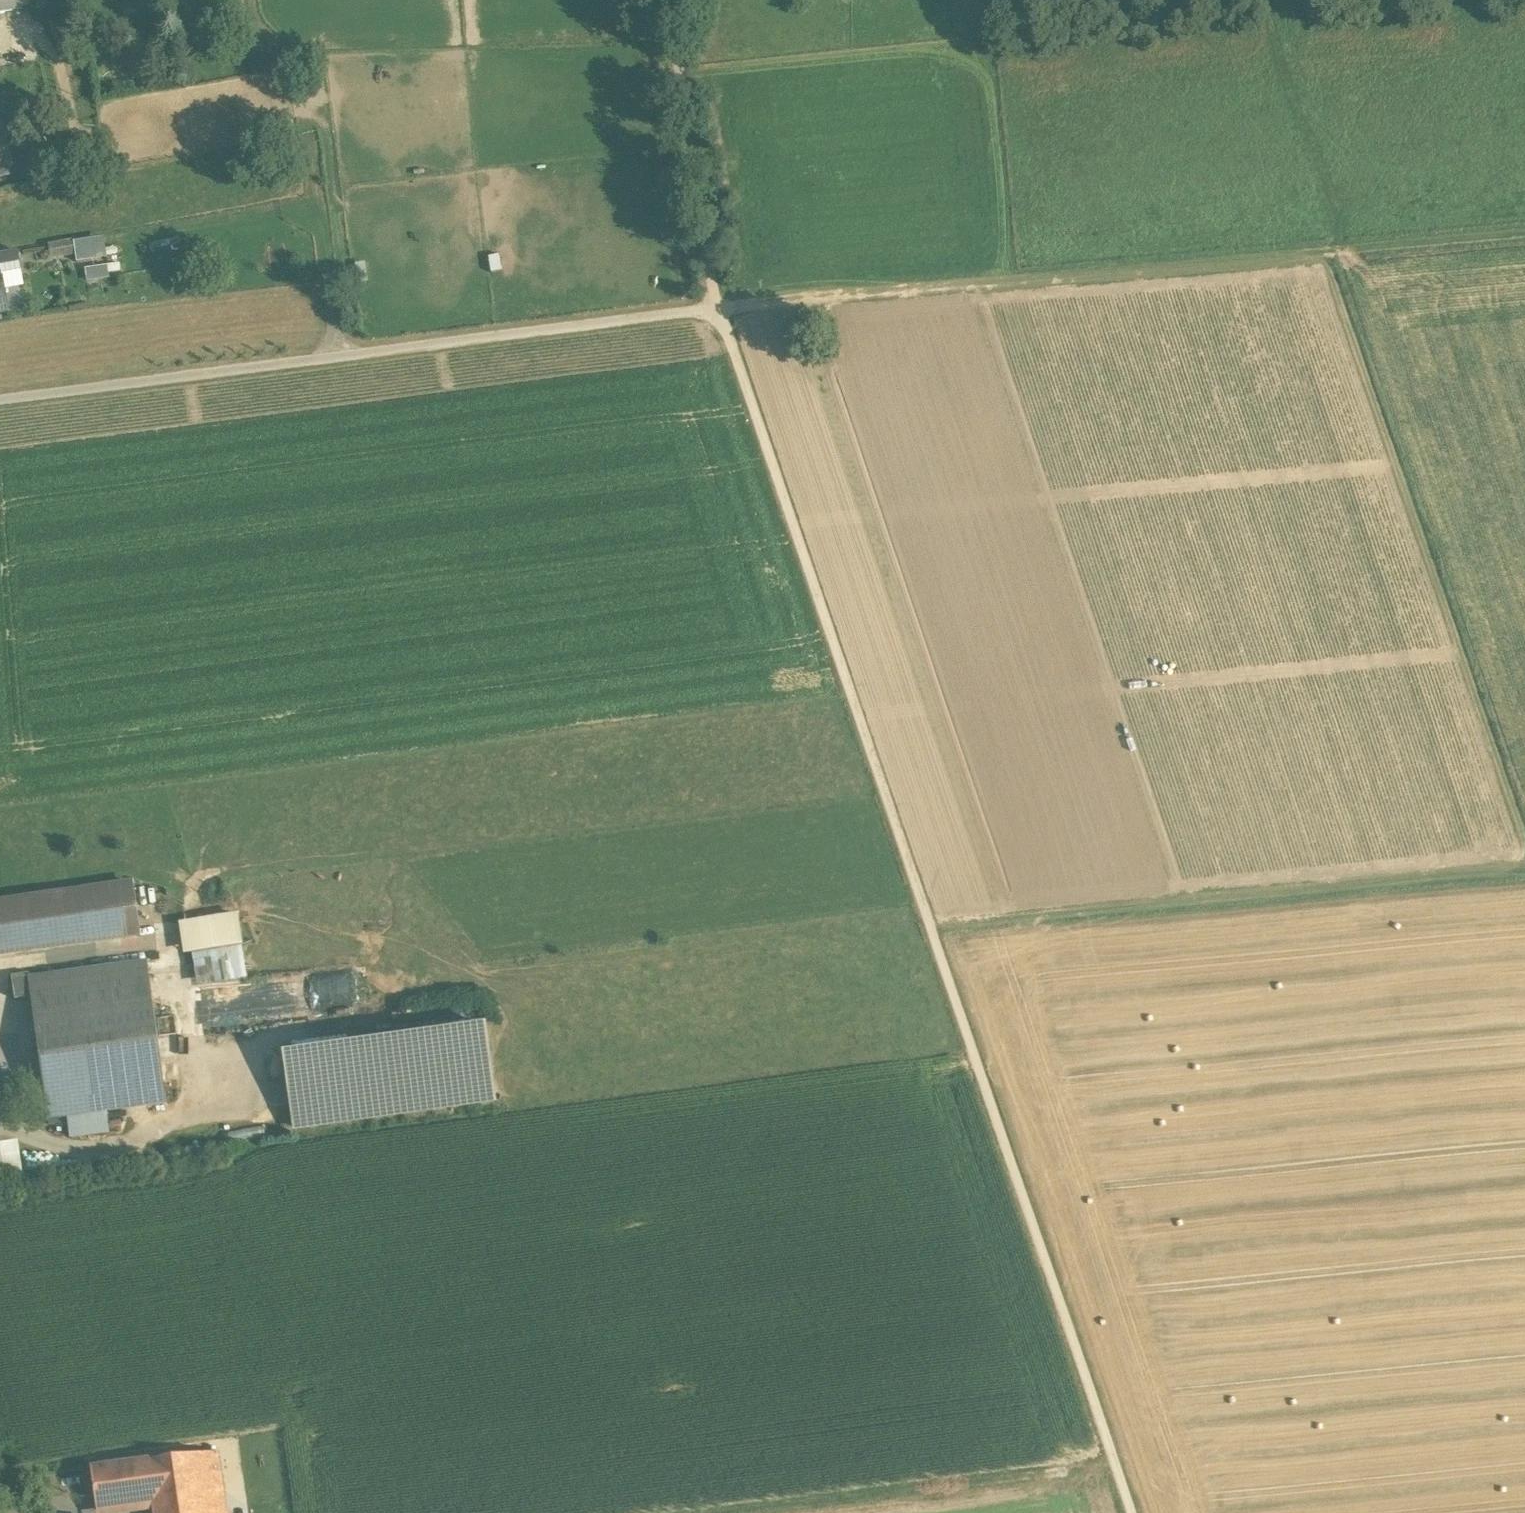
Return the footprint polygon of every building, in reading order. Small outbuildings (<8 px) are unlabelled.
[(29,9),(28,0),(0,0),(0,14),(29,9)] [(0,156),(0,171),(11,170),(10,167),(11,166),(10,157),(8,156),(8,155),(7,155),(0,156)] [(74,259),(104,255),(101,234),(71,239),(74,259)] [(46,240),(47,257),(71,256),(70,240),(46,240)] [(0,255),(0,269),(18,265),(15,252),(0,255)] [(82,266),(84,276),(116,273),(115,262),(82,266)] [(0,902),(0,954),(41,949),(138,937),(138,936),(139,936),(131,885),(0,902)] [(191,957),(238,947),(232,915),(172,927),(178,959),(191,957)] [(191,957),(197,992),(245,983),(238,947),(191,957)] [(146,961),(27,978),(30,997),(47,1120),(166,1104),(146,961)] [(27,978),(11,980),(14,999),(30,997),(27,978)] [(483,1037),(283,1062),(293,1136),(492,1111),(483,1037)] [(0,1153),(0,1176),(15,1174),(13,1151),(0,1153)] [(218,1452),(92,1469),(97,1509),(157,1501),(158,1512),(226,1512),(218,1452)]
